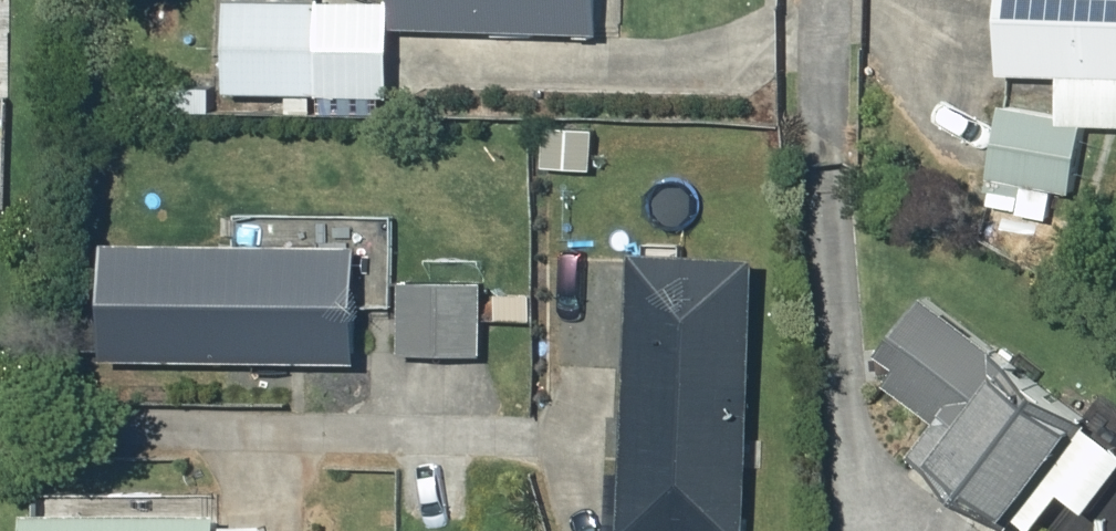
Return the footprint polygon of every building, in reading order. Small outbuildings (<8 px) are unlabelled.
[(234,90),(329,92),(331,1),(305,0),(236,0),(234,90)] [(598,29),(599,0),(392,0),(392,24),(598,29)] [(1113,100),(1115,100),(1115,0),(1014,0),(1012,73),(1114,76),(1113,100)] [(996,178),(1079,193),(1093,119),(1010,104),(996,178)] [(551,159),(595,161),(597,130),(552,127),(551,159)] [(115,359),(371,361),(372,245),(116,243),(115,359)] [(771,254),(647,248),(633,530),(757,530),(771,254)] [(409,354),(492,355),(493,283),(410,281),(409,354)] [(877,342),(935,384),(919,403),(944,422),(919,455),(1016,529),(1043,493),(1048,496),(1076,459),(1072,456),(1099,420),(921,286),(877,342)] [(35,530),(269,530),(269,528),(228,528),(229,514),(35,515),(35,530)]
